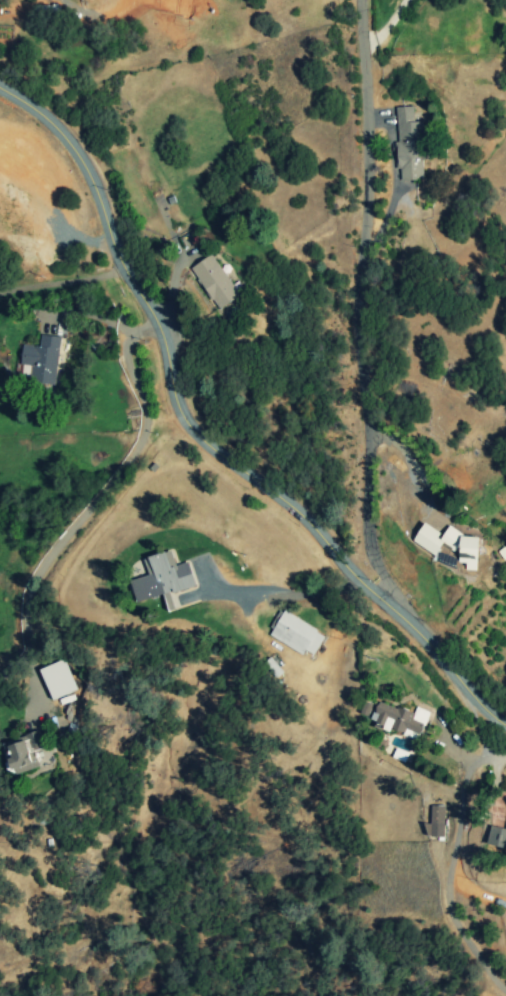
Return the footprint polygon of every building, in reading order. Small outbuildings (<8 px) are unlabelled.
[(395,107),(398,169),(400,169),(400,181),(424,179),(421,121),(414,122),(413,106),(395,107)] [(239,297),(212,254),(191,267),(217,310),(239,297)] [(60,337),(41,334),(39,346),(23,344),(20,365),(32,366),(30,382),(54,386),(60,337)] [(476,571),(479,537),(465,536),(448,526),(439,532),(425,524),(423,524),(412,542),(434,555),(433,564),(458,567),(465,570),(476,571)] [(195,588),(188,562),(177,565),(173,549),(143,558),(148,576),(130,580),(136,602),(163,595),(168,611),(179,608),(175,594),(195,588)] [(267,635),(302,655),(305,650),(313,655),(325,635),(281,610),(267,635)] [(429,712),(416,707),(413,714),(378,700),(369,723),(389,731),(391,729),(404,734),(406,729),(420,735),(429,712)] [(368,716),(372,704),(364,702),(360,714),(368,716)] [(13,775),(45,765),(35,732),(2,742),(13,775)] [(443,837),(444,806),(431,805),(430,824),(425,824),(425,837),(443,837)] [(505,846),(505,839),(505,829),(490,826),(487,843),(505,846)]
